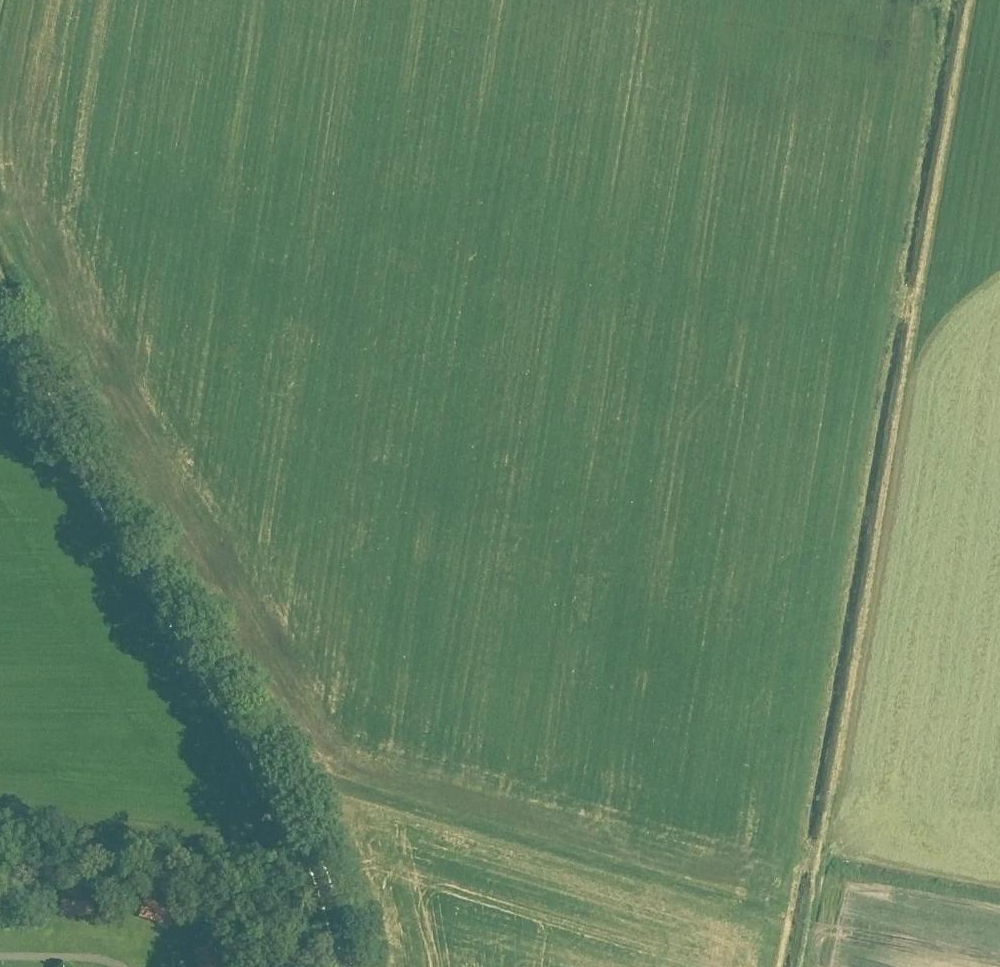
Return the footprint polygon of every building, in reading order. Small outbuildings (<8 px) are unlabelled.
[(63,916),(93,917),(94,892),(64,891),(63,916)] [(149,895),(142,918),(170,926),(177,903),(149,895)] [(195,958),(198,966),(223,966),(219,951),(195,958)]
